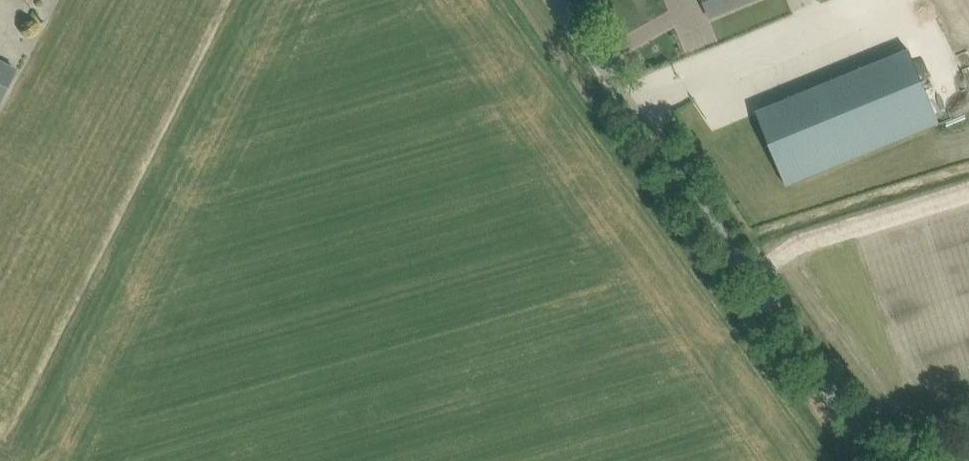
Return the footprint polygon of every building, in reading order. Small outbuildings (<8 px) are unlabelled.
[(910,50),(757,113),(787,186),(940,123),(910,50)] [(0,62),(0,101),(16,70),(0,62)]
